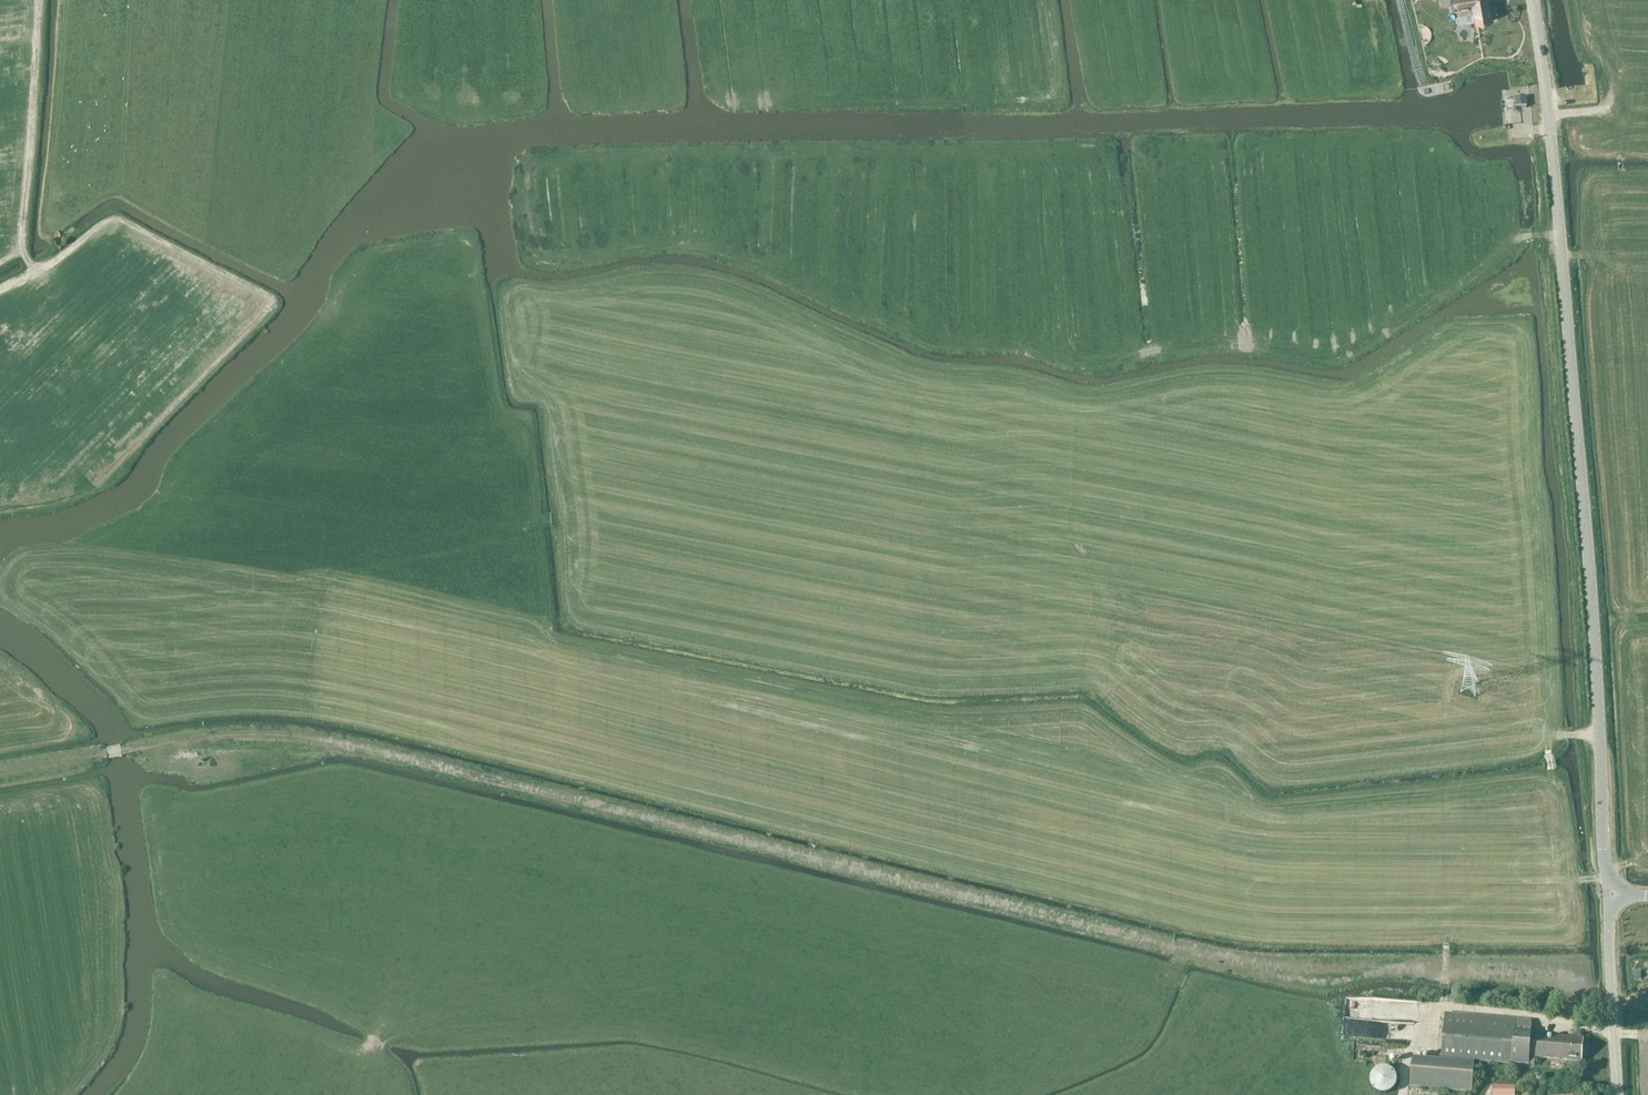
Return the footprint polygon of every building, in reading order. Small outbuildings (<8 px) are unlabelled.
[(1459,4),(1460,5),(1473,3),(1476,23),(1477,23),(1477,20),(1484,19),(1484,20),(1487,20),(1487,18),(1492,17),(1493,20),(1494,20),(1491,2),(1489,2),(1489,0),(1459,0),(1459,4)] [(1525,98),(1527,98),(1527,97),(1516,98),(1516,97),(1517,107),(1515,107),(1516,108),(1526,107),(1526,108),(1527,108),(1525,98)] [(1441,1061),(1475,1063),(1475,1062),(1512,1066),(1512,1065),(1535,1066),(1536,1060),(1582,1064),(1584,1039),(1532,1035),(1532,1021),(1445,1014),(1441,1061)] [(1475,1063),(1441,1061),(1412,1058),(1410,1089),(1472,1094),(1475,1063)] [(1370,1083),(1373,1091),(1380,1094),(1385,1094),(1392,1092),(1397,1083),(1394,1074),(1384,1069),(1374,1073),(1370,1083)]
